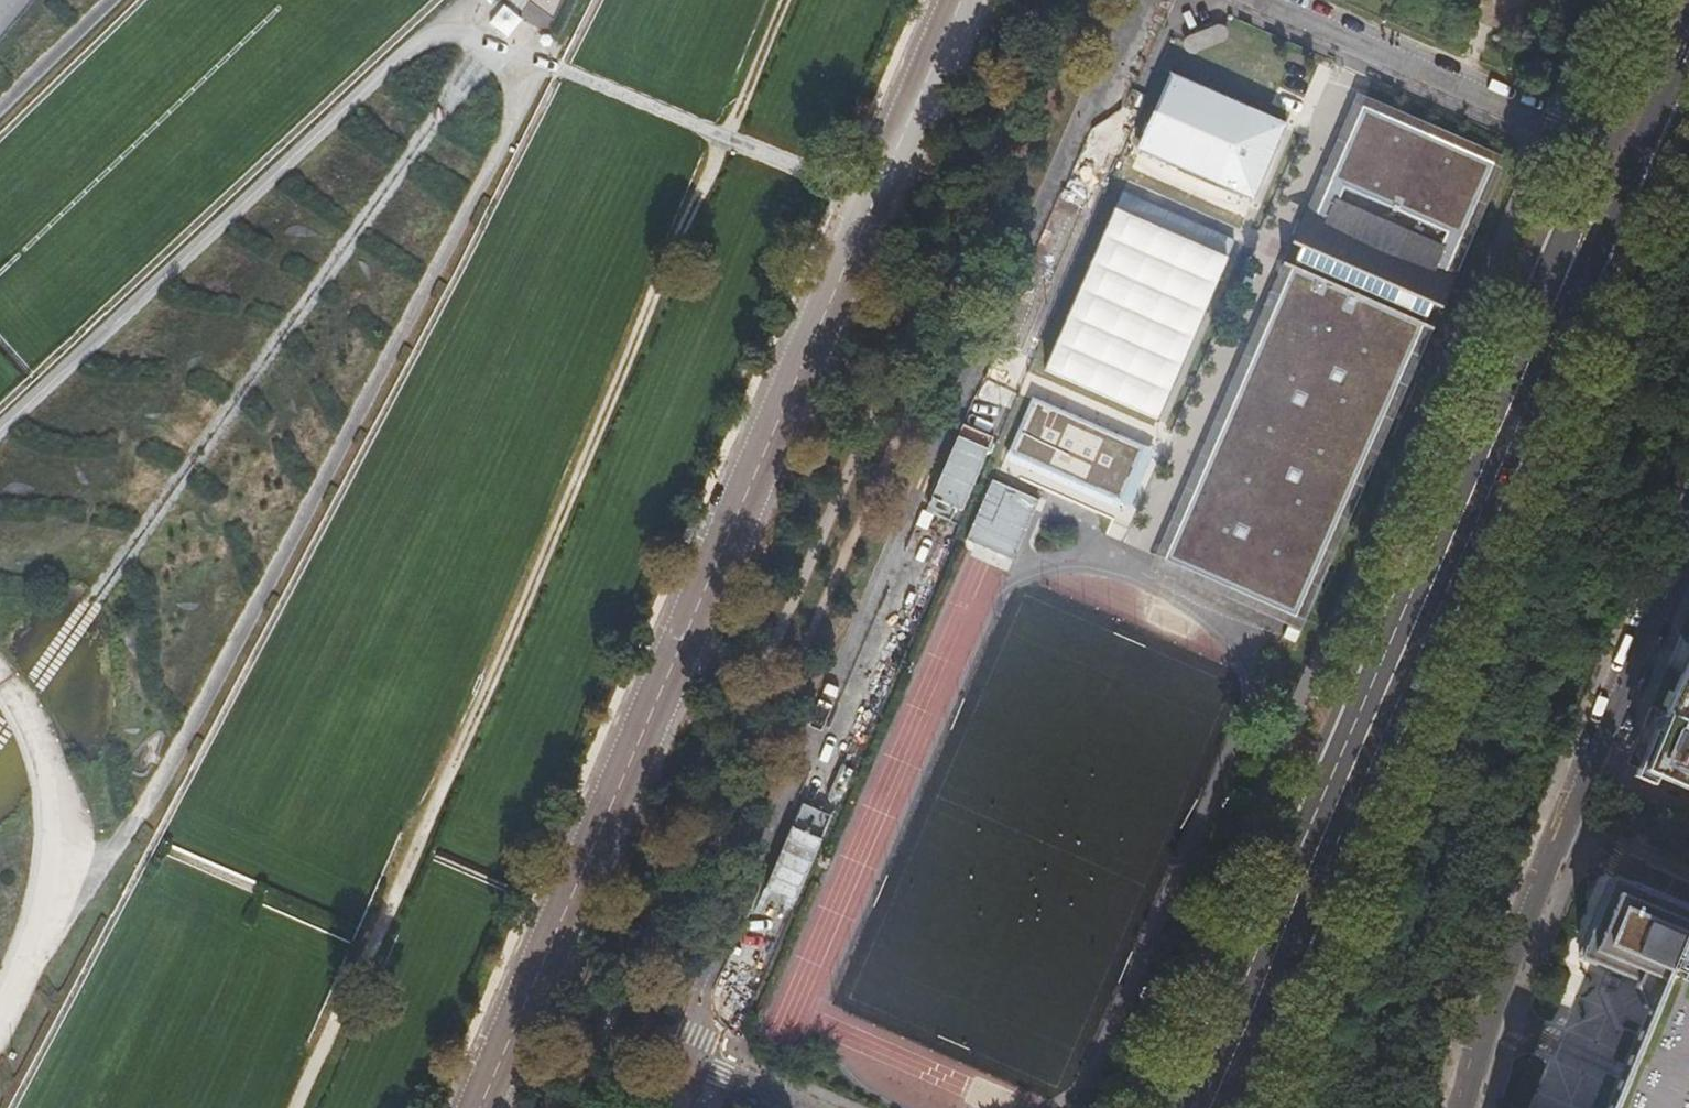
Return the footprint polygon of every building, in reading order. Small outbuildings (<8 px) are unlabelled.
[(1223,23),(1179,36),(1185,54),(1229,40),(1223,23)] [(1492,161),(1361,104),(1313,213),(1445,270),(1492,161)] [(1154,419),(1233,239),(1120,190),(1041,370),(1154,419)] [(1445,270),(1313,213),(1290,266),(1422,323),(1445,270)] [(1290,266),(1164,558),(1295,615),(1422,323),(1290,266)] [(1026,405),(968,539),(1015,559),(1073,425),(1026,405)] [(1089,490),(1105,496),(1112,478),(1096,472),(1089,490)] [(1688,721),(1688,661),(1666,711),(1688,721)] [(1666,711),(1660,727),(1650,751),(1642,771),(1688,791),(1688,721),(1666,711)] [(1638,889),(1638,890),(1612,879),(1610,884),(1609,884),(1601,902),(1580,955),(1580,956),(1580,959),(1632,981),(1626,998),(1631,1012),(1646,1017),(1639,1034),(1610,1107),(1688,1107),(1688,909),(1638,889)]
